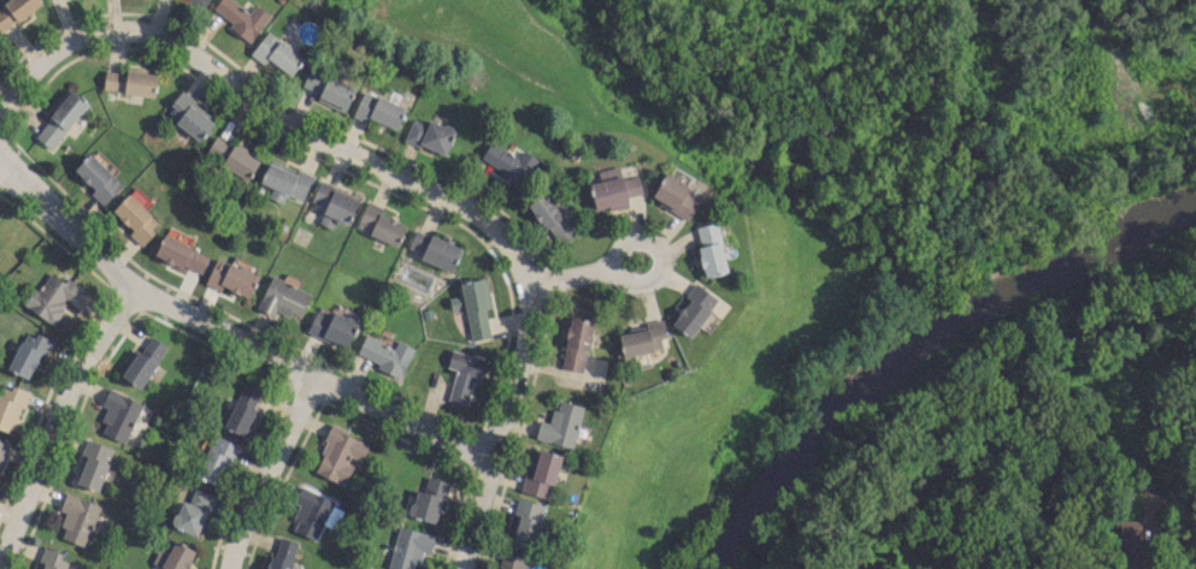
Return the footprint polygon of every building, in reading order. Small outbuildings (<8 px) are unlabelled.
[(0,9),(0,31),(42,5),(39,0),(14,0),(0,9)] [(249,13),(231,0),(219,0),(213,9),(231,22),(228,27),(250,42),(269,15),(255,4),(249,13)] [(288,79),(304,59),(268,30),(252,50),(288,79)] [(320,94),(317,100),(344,112),(356,86),(310,65),(301,86),(320,94)] [(156,71),(125,68),(125,72),(105,70),(103,91),(154,95),(156,71)] [(50,149),(89,104),(73,89),(34,134),(50,149)] [(396,130),(405,108),(363,91),(353,112),(396,130)] [(216,120),(180,93),(165,113),(200,141),(216,120)] [(429,120),(427,124),(412,118),(403,139),(445,155),(455,130),(429,120)] [(261,157),(216,133),(204,155),(249,179),(261,157)] [(540,160),(521,150),(517,157),(490,141),(479,161),(524,187),(540,160)] [(74,169),(95,189),(90,194),(103,205),(122,184),(89,153),(74,169)] [(302,200),(312,175),(297,169),(297,171),(269,160),(260,182),(272,187),(268,197),(282,203),(286,194),(302,200)] [(638,175),(621,178),(619,166),(597,170),(599,181),(589,183),(594,209),(609,206),(610,210),(628,206),(626,196),(642,194),(638,175)] [(690,218),(701,193),(663,175),(651,200),(690,218)] [(346,226),(359,197),(319,179),(310,200),(325,207),(318,222),(332,229),(335,221),(346,226)] [(575,230),(544,192),(527,205),(558,244),(575,230)] [(112,209),(132,231),(130,234),(139,244),(159,225),(129,193),(112,209)] [(383,208),(366,201),(354,229),(398,246),(406,224),(381,214),(383,208)] [(704,276),(726,272),(717,222),(695,226),(704,276)] [(461,248),(415,229),(407,247),(422,253),(419,259),(451,272),(461,248)] [(154,254),(200,275),(209,256),(164,234),(154,254)] [(249,297),(258,275),(215,258),(205,284),(220,290),(222,287),(249,297)] [(54,325),(68,303),(77,309),(88,292),(66,277),(63,281),(50,272),(38,291),(33,288),(22,304),(54,325)] [(274,311),(289,316),(290,312),(301,315),(310,291),(269,276),(257,309),(273,315),(274,311)] [(470,339),(491,337),(483,279),(460,282),(462,295),(448,297),(450,309),(465,307),(470,339)] [(718,300),(695,282),(685,296),(689,299),(671,323),(689,337),(718,300)] [(357,322),(316,307),(307,331),(348,347),(357,322)] [(592,321),(570,317),(560,369),(582,373),(592,321)] [(621,355),(662,350),(660,338),(665,337),(663,324),(619,329),(621,355)] [(48,340),(25,330),(7,369),(29,380),(48,340)] [(401,376),(413,347),(397,340),(394,346),(364,334),(355,357),(401,376)] [(167,346),(151,336),(140,352),(135,349),(119,374),(140,388),(167,346)] [(455,369),(447,400),(467,405),(472,382),(479,384),(485,358),(450,350),(446,367),(455,369)] [(263,390),(244,382),(222,427),(241,436),(263,390)] [(14,432),(26,389),(12,386),(11,390),(0,387),(0,429),(14,432)] [(101,433),(125,443),(142,402),(108,388),(101,405),(106,407),(101,420),(105,422),(101,433)] [(583,405),(560,400),(558,409),(552,407),(548,422),(539,420),(534,438),(573,447),(583,405)] [(342,485),(354,458),(361,461),(369,443),(332,426),(312,471),(342,485)] [(238,445),(214,434),(196,476),(220,487),(238,445)] [(77,485),(100,491),(111,446),(85,439),(81,455),(84,456),(77,485)] [(520,491),(545,497),(548,484),(554,485),(561,455),(539,449),(531,480),(523,478),(520,491)] [(437,523),(447,480),(427,476),(423,491),(415,489),(409,516),(437,523)] [(299,505),(292,519),(297,521),(293,530),(316,540),(333,501),(300,486),(293,502),(299,505)] [(180,500),(171,526),(198,536),(214,495),(194,487),(188,502),(180,500)] [(85,546),(100,505),(66,492),(59,510),(67,512),(58,536),(85,546)] [(511,543),(533,549),(545,505),(517,498),(513,514),(519,516),(511,543)] [(1121,520),(1120,568),(1154,568),(1155,549),(1140,548),(1140,520),(1121,520)] [(420,550),(430,552),(434,534),(398,526),(388,568),(394,568),(416,568),(420,550)] [(297,542),(277,536),(267,568),(290,568),(297,542)] [(173,540),(160,568),(184,568),(193,549),(173,540)] [(68,561),(55,557),(57,551),(43,546),(37,562),(42,564),(40,568),(65,568),(68,561)] [(532,559),(505,551),(500,568),(529,568),(532,559)]
